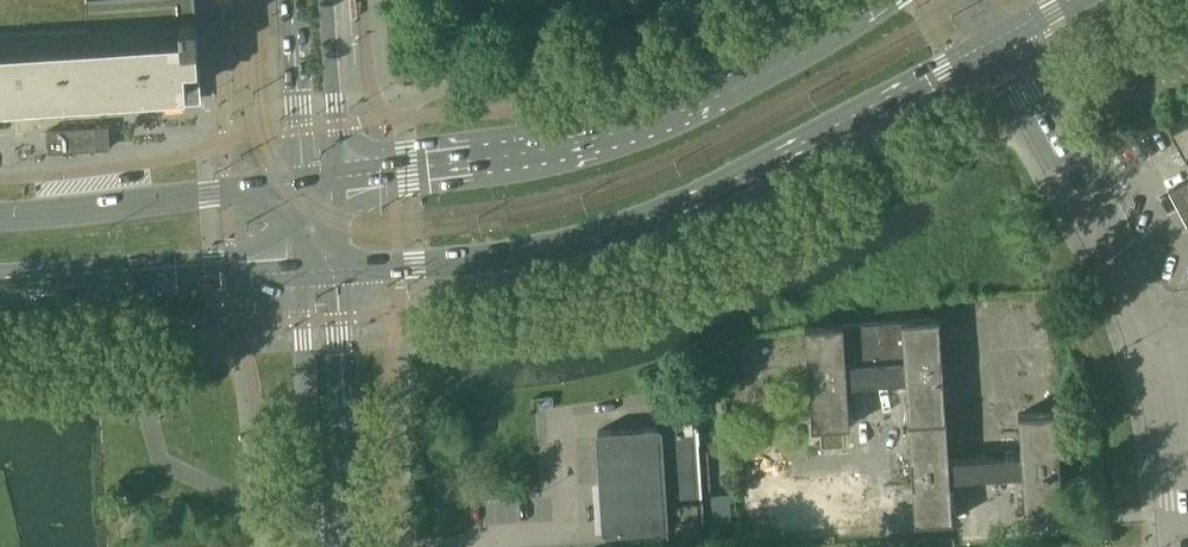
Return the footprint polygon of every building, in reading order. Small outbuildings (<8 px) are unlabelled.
[(200,91),(194,0),(0,0),(0,104),(200,91)] [(1169,124),(1187,159),(1187,113),(1169,124)] [(83,127),(47,130),(48,131),(47,131),(48,152),(49,152),(49,153),(84,150),(84,149),(85,149),(84,128),(83,128),(83,127)] [(1168,191),(1187,229),(1187,180),(1168,191)] [(948,459),(939,317),(804,326),(811,428),(849,426),(846,385),(905,381),(914,522),(951,520),(949,479),(1021,474),(1024,515),(1062,513),(1056,411),(1017,414),(1020,455),(948,459)] [(656,426),(597,430),(604,534),(663,530),(664,538),(702,536),(699,488),(709,488),(707,452),(696,453),(694,415),(656,417),(656,426)] [(783,456),(745,457),(747,529),(869,526),(867,476),(783,478),(783,456)]
